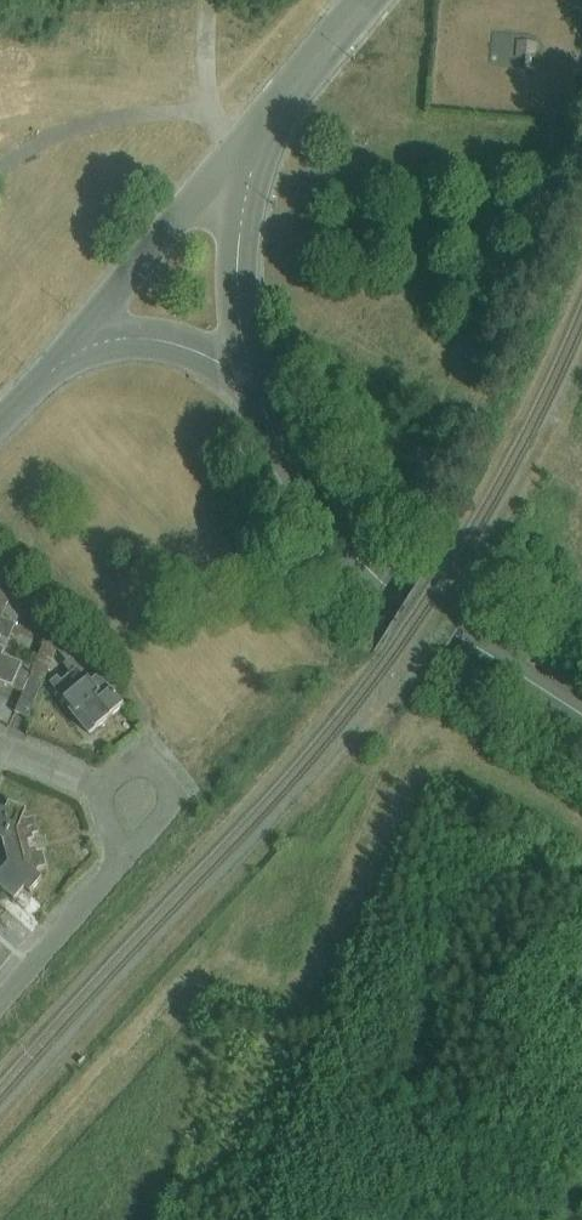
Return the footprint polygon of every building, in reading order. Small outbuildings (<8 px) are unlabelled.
[(486,52),(530,54),(531,25),(487,23),(486,52)] [(0,576),(0,608),(18,615),(29,588),(17,576),(19,570),(5,565),(0,576)] [(17,684),(26,661),(6,653),(9,647),(0,643),(0,677),(17,684)] [(72,709),(93,733),(129,701),(115,686),(108,693),(91,674),(88,676),(78,665),(65,676),(60,671),(52,679),(76,706),(72,709)] [(33,668),(17,707),(29,712),(46,674),(33,668)] [(22,902),(45,877),(37,869),(50,866),(46,850),(40,852),(39,847),(33,848),(31,840),(37,838),(36,834),(42,832),(38,816),(27,819),(31,809),(12,801),(9,809),(0,805),(0,883),(22,902)]
